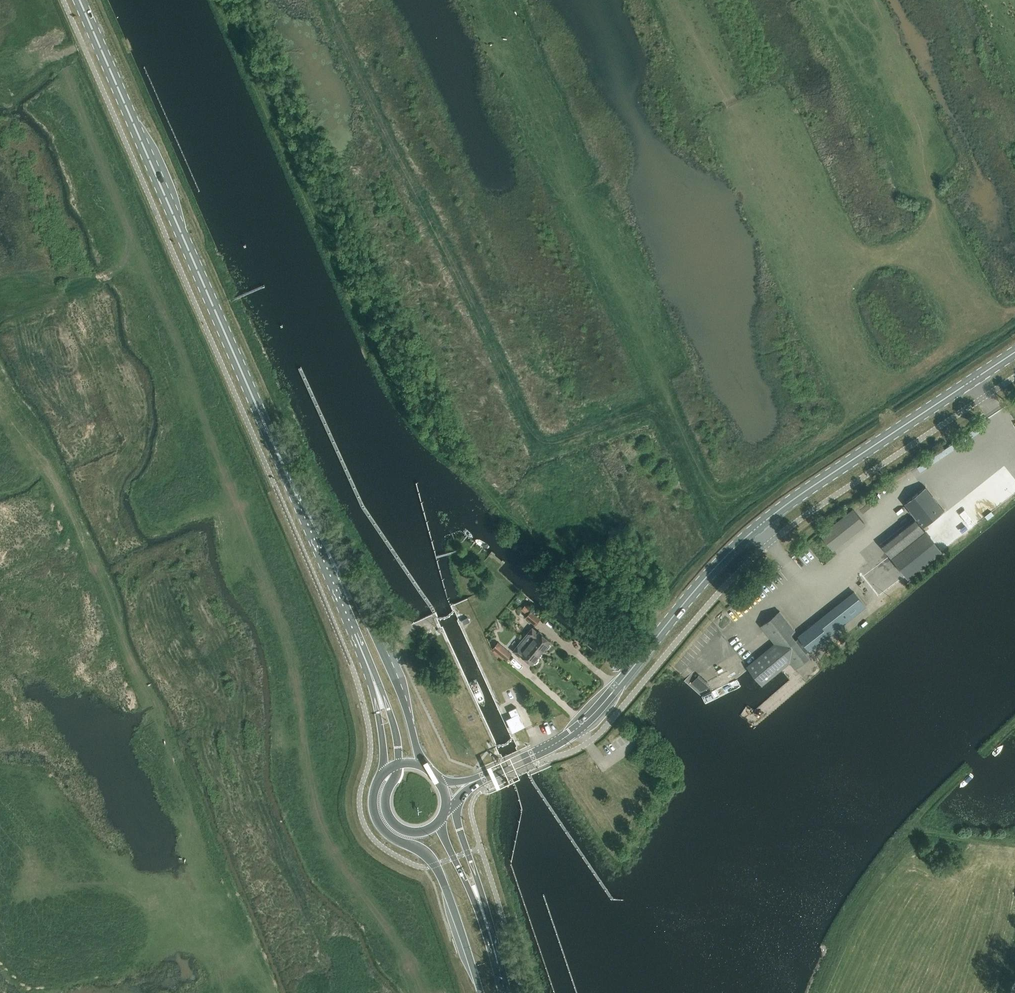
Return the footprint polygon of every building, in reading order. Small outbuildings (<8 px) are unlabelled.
[(1007,429),(991,442),(998,450),(1013,437),(1007,429)] [(990,452),(995,449),(991,442),(986,446),(990,452)] [(1004,493),(968,518),(965,513),(961,516),(967,525),(1014,492),(1014,464),(994,479),(1004,493)] [(925,486),(904,502),(923,526),(944,510),(925,486)] [(863,522),(854,511),(823,536),(832,546),(863,522)] [(915,518),(882,545),(891,557),(924,530),(915,518)] [(940,549),(927,532),(892,559),(906,576),(940,549)] [(854,592),(853,592),(853,593),(799,635),(800,637),(796,639),(790,633),(795,630),(780,611),(761,626),(775,643),(747,666),(749,668),(762,684),(781,669),(790,662),(795,668),(809,657),(806,653),(809,649),(810,650),(866,606),(854,592)] [(540,618),(538,616),(531,610),(525,617),(535,625),(540,618)] [(539,631),(538,632),(532,627),(527,633),(533,638),(528,644),(540,654),(551,641),(539,631)] [(519,655),(521,654),(532,663),(540,654),(528,644),(523,639),(518,645),(513,650),(519,655)] [(511,652),(502,645),(498,641),(492,648),(496,652),(506,660),(511,652)] [(564,648),(566,655),(576,651),(573,645),(564,648)] [(509,720),(514,730),(521,726),(521,725),(524,723),(516,706),(509,710),(513,718),(509,720)] [(628,736),(623,739),(628,746),(633,743),(628,736)]
